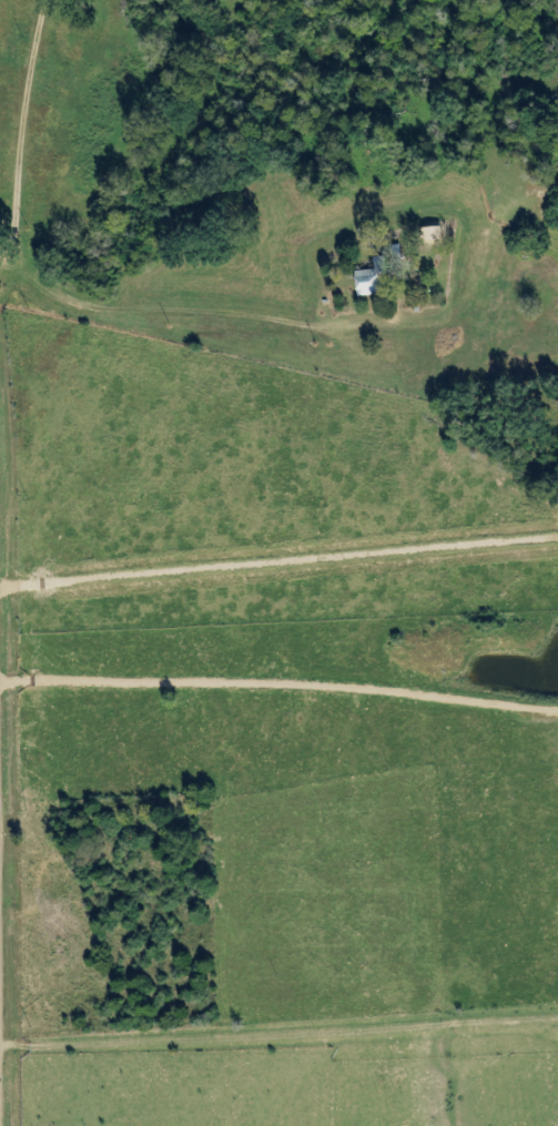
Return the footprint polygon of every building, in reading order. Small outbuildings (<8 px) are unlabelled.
[(506,280),(523,284),(527,270),(509,266),(506,280)] [(345,270),(345,296),(372,296),(372,270),(345,270)]
